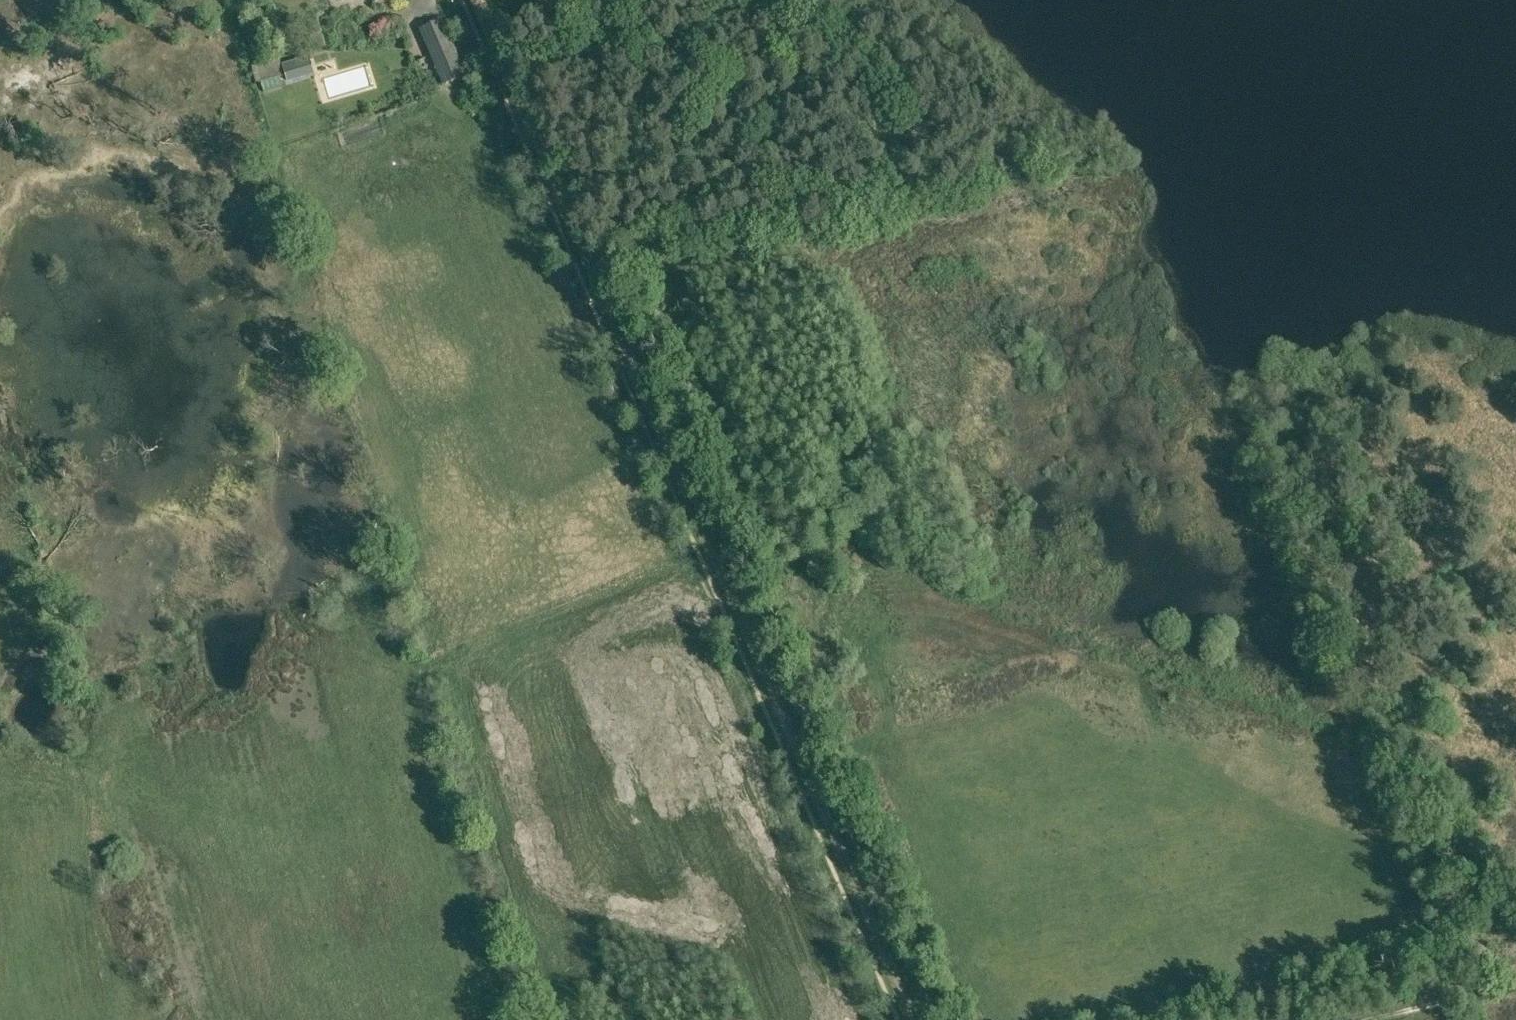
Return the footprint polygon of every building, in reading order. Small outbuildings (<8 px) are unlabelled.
[(465,75),(441,21),(420,30),(444,85),(465,75)]
